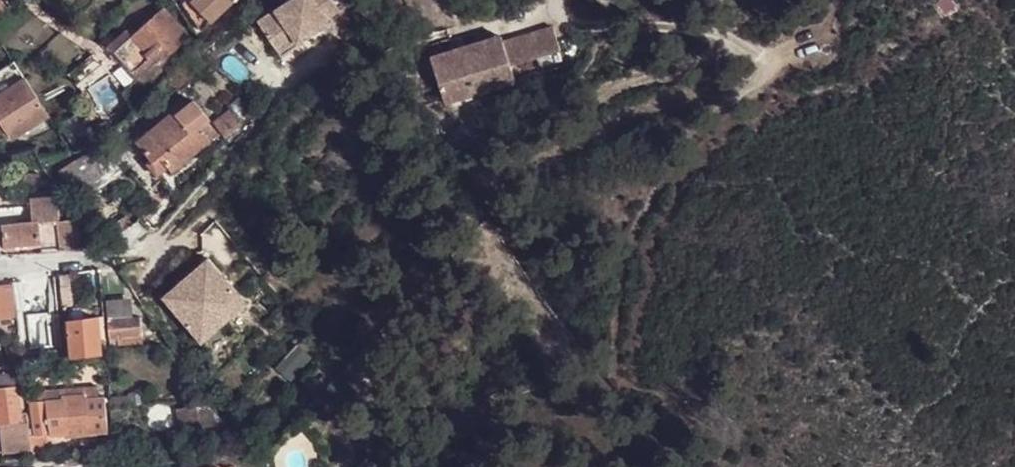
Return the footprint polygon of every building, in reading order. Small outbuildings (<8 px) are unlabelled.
[(217,17),(200,0),(195,0),(187,6),(202,29),(217,17)] [(237,0),(200,0),(217,17),(237,0)] [(258,27),(276,53),(293,42),(298,48),(299,46),(329,25),(326,21),(338,12),(330,0),(295,0),(258,27)] [(161,9),(131,38),(157,65),(187,37),(161,9)] [(551,25),(499,41),(507,67),(558,51),(551,25)] [(114,53),(131,38),(126,32),(109,48),(114,53)] [(497,33),(427,54),(443,107),(513,86),(507,67),(499,41),(497,33)] [(131,38),(114,53),(139,79),(146,87),(163,71),(157,65),(131,38)] [(293,42),(276,53),(281,61),(300,47),(299,46),(298,48),(293,42)] [(22,80),(13,64),(0,73),(0,95),(22,80)] [(139,79),(122,95),(130,102),(146,87),(139,79)] [(22,80),(0,95),(0,126),(10,142),(47,118),(22,80)] [(232,105),(242,114),(249,107),(240,97),(232,105)] [(222,141),(225,144),(245,123),(231,108),(210,126),(222,141)] [(139,142),(157,163),(163,157),(170,168),(174,173),(212,145),(195,124),(189,129),(176,113),(139,142)] [(112,131),(107,122),(91,132),(97,140),(112,131)] [(0,126),(0,143),(2,147),(10,142),(0,126)] [(219,162),(231,149),(225,144),(222,141),(209,152),(219,162)] [(157,177),(170,168),(163,157),(157,163),(151,168),(157,177)] [(40,222),(41,240),(55,238),(52,220),(49,220),(48,207),(30,208),(33,223),(40,222)] [(3,227),(5,250),(42,246),(41,240),(40,222),(33,223),(3,227)] [(206,261),(162,300),(202,345),(246,307),(206,261)] [(70,287),(69,274),(58,276),(60,288),(70,287)] [(0,287),(0,324),(16,322),(10,286),(0,287)] [(60,288),(62,305),(71,304),(70,287),(60,288)] [(114,337),(138,335),(136,314),(125,316),(123,299),(101,302),(103,319),(105,338),(114,337)] [(105,338),(103,319),(68,323),(71,360),(107,357),(105,338)] [(138,335),(114,337),(114,344),(140,341),(139,336),(139,335),(138,335)] [(154,335),(139,336),(140,341),(140,343),(155,342),(154,335)] [(0,373),(0,386),(18,385),(17,371),(0,373)] [(29,415),(21,414),(18,385),(0,386),(0,441),(1,457),(34,452),(32,439),(29,415)] [(96,385),(61,387),(61,396),(32,398),(32,399),(35,439),(48,438),(108,434),(105,394),(97,395),(96,385)] [(32,398),(61,396),(61,387),(27,390),(28,400),(32,399),(32,398)] [(111,397),(111,405),(147,401),(146,394),(111,397)] [(211,407),(209,403),(194,406),(197,424),(221,420),(211,407)] [(197,424),(194,406),(175,408),(178,427),(197,424)] [(35,439),(32,439),(34,452),(36,459),(49,458),(48,438),(35,439)]
